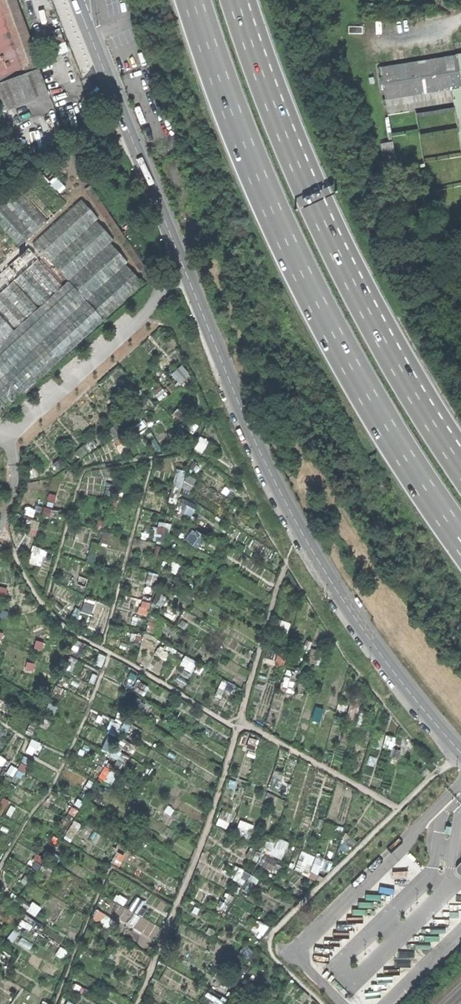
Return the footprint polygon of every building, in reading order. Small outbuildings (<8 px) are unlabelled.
[(37,68),(35,62),(38,61),(16,0),(0,0),(0,82),(37,68)] [(47,32),(53,47),(64,43),(59,27),(47,32)] [(65,42),(64,43),(53,47),(45,50),(47,57),(68,49),(65,42)] [(422,60),(378,68),(385,110),(451,99),(460,145),(460,54),(422,60)] [(48,95),(38,68),(37,68),(0,82),(0,100),(4,111),(48,95)] [(47,159),(34,167),(58,194),(64,188),(47,168),(51,165),(53,167),(62,161),(57,154),(48,160),(47,159)] [(18,248),(65,204),(33,169),(27,175),(26,174),(0,195),(0,228),(18,248)] [(148,282),(153,278),(90,186),(84,190),(148,282)] [(79,200),(32,244),(67,282),(62,287),(27,249),(0,273),(0,404),(5,410),(142,283),(125,265),(127,262),(109,243),(113,240),(95,221),(97,219),(79,200)] [(16,250),(0,232),(0,265),(16,250)] [(194,491),(198,475),(180,470),(171,502),(179,504),(183,488),(194,491)] [(186,498),(180,509),(194,517),(200,506),(186,498)] [(158,526),(162,535),(169,532),(165,523),(158,526)] [(101,776),(113,784),(119,774),(107,767),(101,776)] [(319,877),(326,860),(304,851),(298,868),(319,877)]
